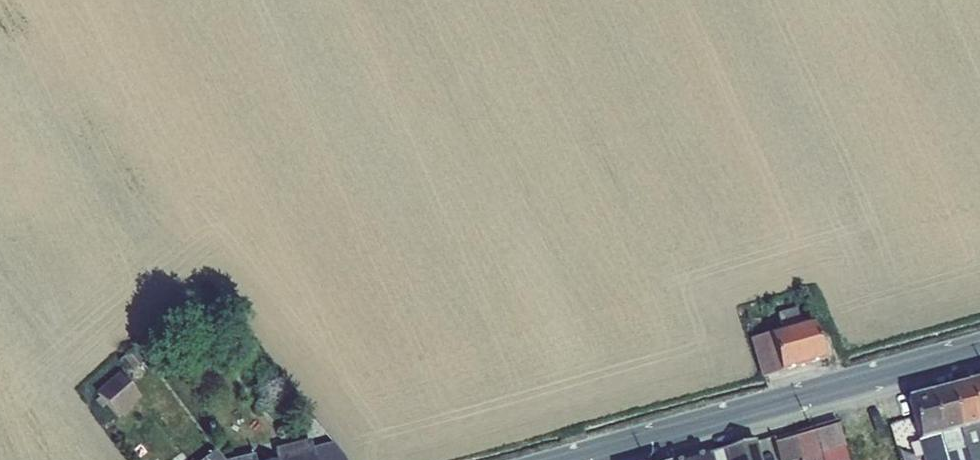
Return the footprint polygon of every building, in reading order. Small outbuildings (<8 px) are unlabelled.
[(778,313),(782,329),(800,324),(796,309),(778,313)] [(769,332),(780,371),(823,358),(812,320),(800,324),(782,329),(769,332)] [(761,375),(780,371),(769,332),(750,338),(761,375)] [(118,360),(128,373),(143,362),(133,349),(118,360)] [(94,394),(116,417),(140,394),(117,371),(94,394)] [(966,382),(979,423),(979,379),(966,382)] [(979,423),(966,382),(948,387),(959,428),(979,423)] [(959,428),(948,387),(928,392),(939,434),(940,433),(959,428)] [(939,434),(928,392),(907,397),(919,439),(939,434)] [(755,440),(761,459),(794,459),(800,459),(822,459),(821,458),(825,457),(839,452),(846,450),(837,420),(773,438),(773,435),(755,440)] [(979,423),(959,428),(968,459),(979,459),(979,426),(979,423)] [(959,428),(940,433),(946,458),(947,459),(968,459),(959,428)] [(919,439),(924,459),(940,459),(946,458),(940,433),(939,434),(919,439)] [(320,449),(311,435),(269,445),(271,453),(254,457),(255,459),(328,459),(320,449)] [(725,448),(728,459),(761,459),(755,440),(725,448)] [(269,445),(253,450),(251,443),(228,449),(233,459),(255,459),(254,457),(271,453),(269,445)] [(725,448),(706,453),(708,459),(728,459),(725,448)] [(216,450),(203,459),(224,459),(216,450)] [(900,459),(910,459),(907,450),(898,453),(900,459)]
